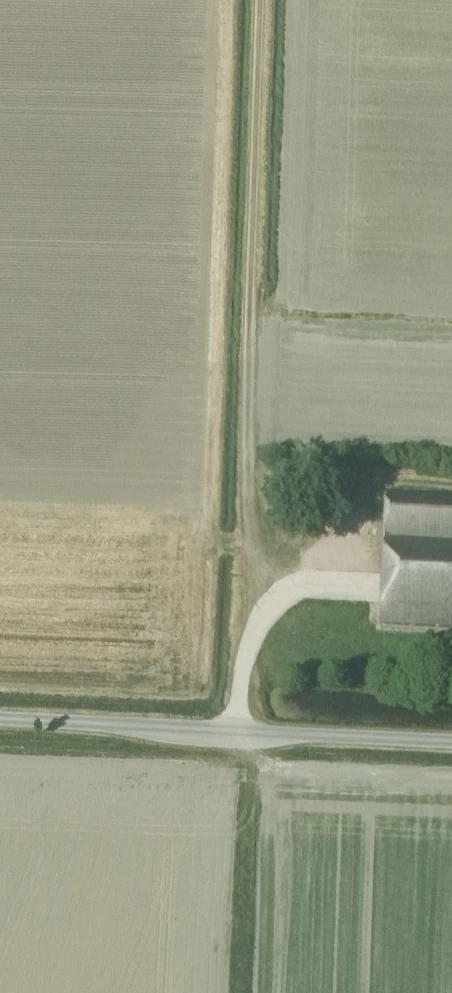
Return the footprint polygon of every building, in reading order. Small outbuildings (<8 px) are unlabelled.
[(387,492),(380,623),(451,627),(451,496),(387,492)]
